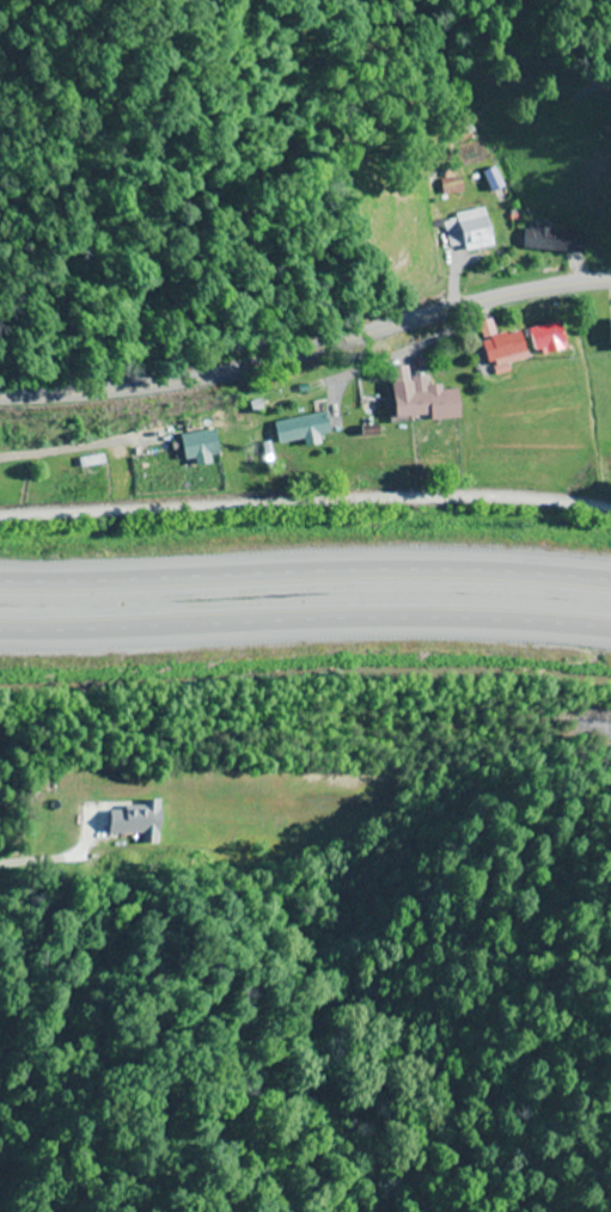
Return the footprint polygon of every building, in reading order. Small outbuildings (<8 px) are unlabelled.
[(454,248),(467,245),(469,252),(497,245),(488,209),(447,220),(454,248)] [(528,251),(587,251),(588,230),(555,230),(555,224),(528,223),(528,251)] [(529,328),(535,356),(567,349),(561,322),(529,328)] [(527,357),(521,331),(483,340),(489,366),(527,357)] [(397,423),(461,417),(458,387),(428,389),(427,377),(393,381),(397,423)] [(332,437),(329,414),(278,421),(282,444),(308,441),(308,440),(332,437)] [(183,439),(190,461),(196,459),(199,468),(214,463),(213,458),(224,455),(216,429),(183,439)] [(109,840),(160,840),(160,801),(109,801),(109,840)]
